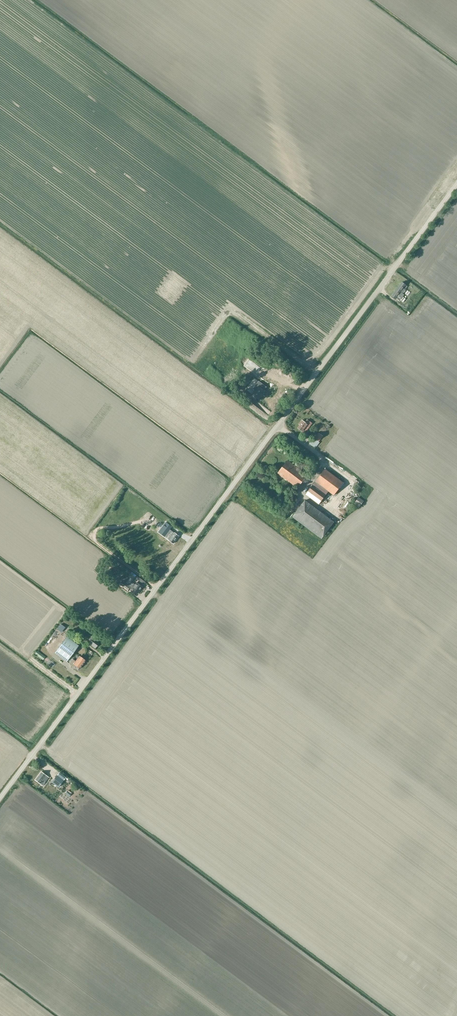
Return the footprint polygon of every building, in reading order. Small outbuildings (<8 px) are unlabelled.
[(403,294),(404,293),(406,290),(405,289),(407,286),(406,285),(402,282),(391,297),(395,300),(397,298),(400,300),(404,295),(403,294)] [(266,387),(259,382),(254,388),(254,390),(255,391),(252,395),(259,399),(261,396),(262,397),(263,394),(265,391),(264,390),(266,387)] [(305,433),(312,423),(307,419),(305,422),(302,420),(298,424),(299,425),(298,427),(305,433)] [(325,438),(329,434),(325,430),(321,434),(325,438)] [(316,448),(320,443),(319,442),(323,436),(319,433),(314,439),(316,440),(312,445),(316,448)] [(288,460),(278,474),(297,489),(307,475),(288,460)] [(343,483),(325,469),(305,495),(319,504),(328,492),(334,496),(343,483)] [(359,508),(364,501),(359,497),(354,504),(359,508)] [(334,522),(305,500),(292,517),(322,539),(334,522)] [(336,506),(331,513),(335,515),(340,508),(336,506)] [(339,521),(335,524),(339,529),(344,525),(339,521)] [(172,527),(166,522),(158,532),(173,544),(179,536),(170,530),(172,527)] [(129,586),(122,581),(119,586),(122,588),(122,589),(127,592),(130,588),(132,590),(132,589),(138,593),(143,587),(137,583),(136,585),(131,582),(129,586)] [(79,646),(66,636),(54,653),(66,662),(79,646)] [(95,648),(99,643),(93,638),(89,644),(95,648)] [(37,651),(35,654),(43,660),(45,656),(37,651)] [(79,669),(85,661),(79,656),(75,661),(72,659),(69,663),(74,668),(76,666),(79,669)] [(43,786),(49,778),(41,772),(35,780),(43,786)] [(63,781),(63,780),(66,777),(59,772),(57,775),(52,782),(58,787),(59,786),(63,781)]
